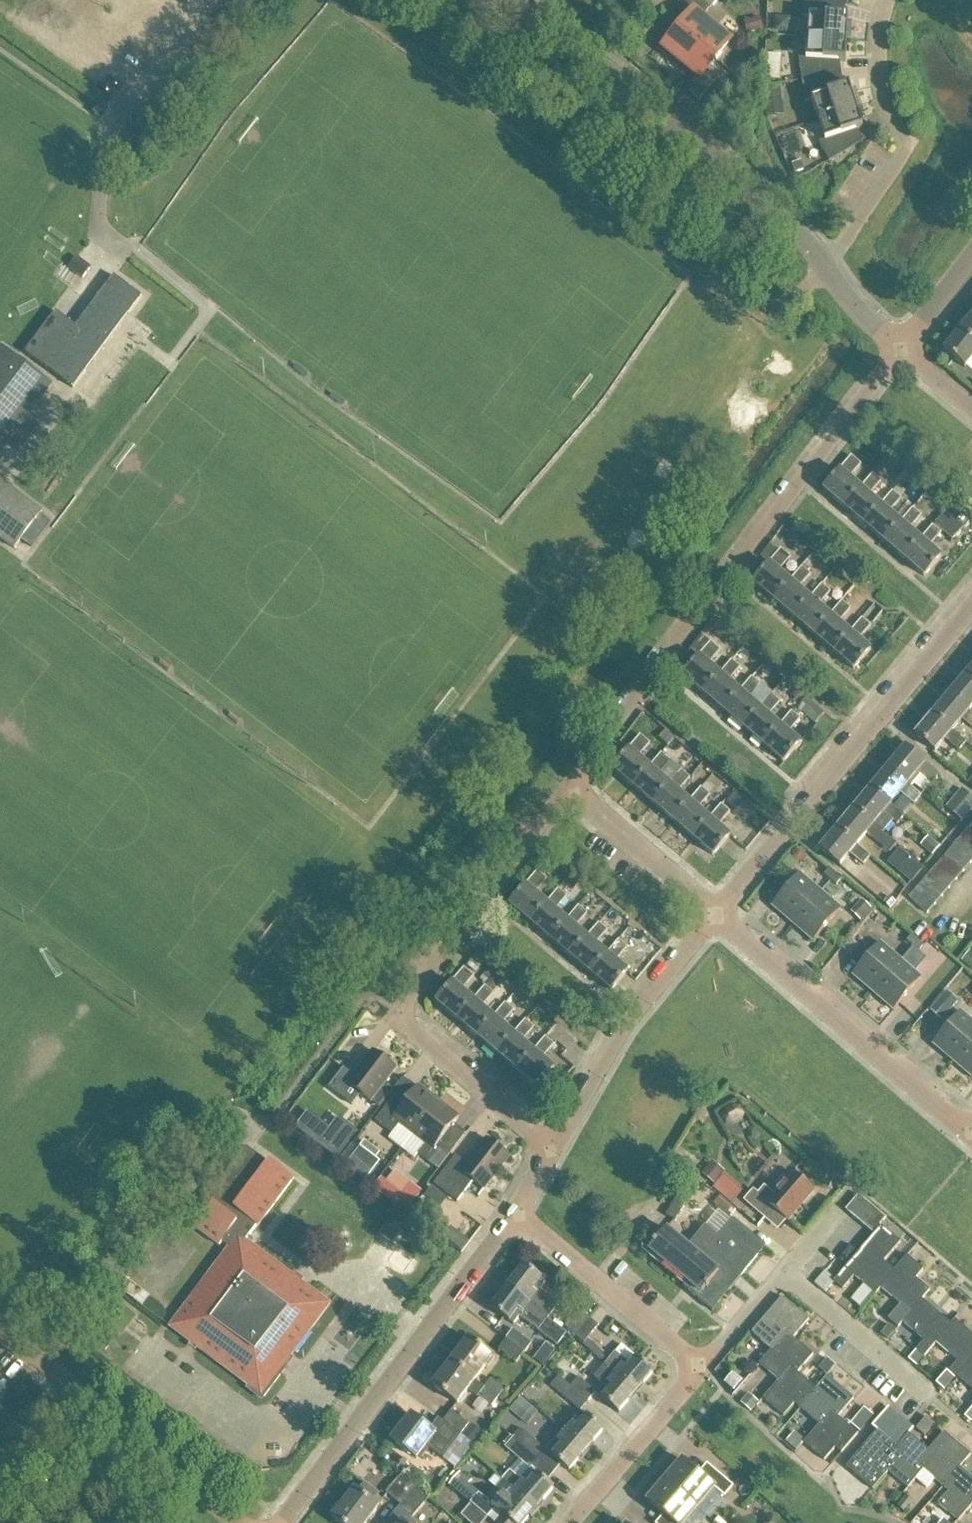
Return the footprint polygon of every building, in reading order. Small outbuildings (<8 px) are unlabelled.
[(711,11),(719,0),(706,0),(703,4),(698,0),(683,0),(679,5),(692,16),(679,32),(716,62),(731,44),(702,21),(710,11),(710,12),(711,11)] [(802,19),(802,18),(809,18),(808,40),(847,42),(849,20),(828,19),(832,3),(820,0),(807,0),(802,19)] [(679,32),(664,51),(698,79),(687,93),(698,102),(698,103),(699,104),(718,81),(717,80),(716,80),(707,73),(716,62),(679,32)] [(800,59),(799,59),(802,82),(827,79),(825,63),(846,64),(847,42),(808,40),(806,61),(800,61),(800,59)] [(827,79),(802,82),(805,105),(806,105),(805,104),(812,102),(818,122),(856,109),(849,88),(829,95),(827,79)] [(785,118),(781,87),(763,90),(767,120),(785,118)] [(101,105),(94,113),(103,120),(110,112),(101,105)] [(818,143),(818,144),(829,164),(851,151),(843,137),(863,130),(856,109),(818,122),(825,142),(819,144),(818,143)] [(77,259),(69,269),(83,280),(91,270),(77,259)] [(73,390),(142,297),(114,277),(76,328),(56,314),(25,356),(45,370),(73,390)] [(960,333),(971,343),(971,319),(960,333)] [(960,333),(944,353),(965,371),(971,362),(971,343),(960,333)] [(51,387),(2,350),(0,353),(0,455),(51,387)] [(852,459),(823,492),(844,510),(861,490),(850,481),(861,467),(852,459)] [(873,477),(861,490),(844,510),(864,527),(881,508),(869,498),(881,484),(873,477)] [(42,515),(0,483),(0,542),(14,553),(42,515)] [(893,494),(881,508),(864,527),(884,544),(901,524),(890,515),(901,501),(893,494)] [(913,511),(901,524),(884,544),(904,562),(921,542),(910,532),(921,518),(913,511)] [(964,529),(947,514),(934,529),(941,536),(944,533),(954,541),(964,529)] [(921,542),(904,562),(924,579),(941,559),(930,549),(941,536),(934,529),(933,528),(921,542)] [(781,552),(753,586),(773,603),(790,583),(779,574),(791,560),(781,552)] [(802,570),(790,583),(773,603),(793,620),(810,600),(799,591),(811,578),(802,570)] [(822,587),(810,600),(793,620),(813,637),(830,618),(819,608),(831,594),(822,587)] [(842,604),(830,618),(813,637),(834,655),(850,635),(839,625),(851,611),(842,604)] [(854,672),(873,650),(861,641),(871,629),(862,621),(851,634),(850,635),(834,655),(854,672)] [(711,645),(682,678),(703,696),(720,677),(708,667),(720,653),(711,645)] [(731,663),(720,677),(703,696),(723,713),(740,694),(728,684),(740,671),(731,663)] [(949,696),(969,713),(969,712),(971,709),(971,681),(966,676),(949,696)] [(751,680),(740,694),(723,713),(743,731),(760,711),(748,702),(760,688),(751,680)] [(932,716),(952,733),(952,732),(962,721),(971,730),(971,714),(969,712),(969,713),(949,696),(932,716)] [(771,698),(760,711),(743,731),(763,748),(780,729),(768,719),(780,705),(771,698)] [(780,729),(763,748),(783,765),(800,746),(788,736),(800,722),(791,715),(780,729)] [(932,716),(915,737),(934,753),(945,741),(958,753),(966,744),(952,732),(952,733),(932,716)] [(674,741),(665,733),(659,741),(668,748),(674,741)] [(641,739),(612,771),(633,789),(650,770),(639,761),(650,747),(641,739)] [(888,769),(907,786),(917,775),(931,786),(939,776),(925,764),(924,765),(905,748),(888,769)] [(661,756),(650,770),(633,789),(653,807),(670,787),(659,778),(670,764),(661,756)] [(921,797),(907,786),(888,769),(871,789),(890,806),(900,795),(914,806),(921,797)] [(682,774),(670,787),(653,807),(673,824),(690,805),(678,794),(690,781),(682,774)] [(904,818),(890,806),(871,789),(853,810),(885,836),(894,825),(897,827),(904,818)] [(702,791),(690,805),(673,824),(693,841),(709,821),(699,812),(710,799),(702,791)] [(971,812),(971,802),(961,793),(946,811),(962,824),(971,812)] [(735,810),(742,802),(736,797),(729,805),(735,810)] [(709,821),(693,841),(713,858),(730,839),(719,829),(730,815),(721,808),(709,821)] [(890,855),(897,846),(885,836),(853,810),(836,830),(856,847),(866,835),(890,855)] [(870,858),(856,847),(836,830),(819,851),(839,867),(849,856),(863,867),(870,858)] [(966,835),(959,843),(971,855),(971,840),(966,835)] [(933,858),(940,850),(932,842),(925,851),(933,858)] [(971,864),(971,855),(959,843),(951,851),(970,867),(971,864)] [(801,851),(796,851),(792,855),(793,861),(797,864),(802,864),(806,860),(805,854),(801,851)] [(963,875),(970,867),(951,851),(944,860),(963,875)] [(912,859),(900,873),(912,884),(924,869),(912,859)] [(956,884),(963,875),(944,860),(937,868),(956,884)] [(948,892),(956,884),(937,868),(930,876),(948,892)] [(824,878),(830,883),(836,876),(830,871),(824,878)] [(538,873),(510,906),(531,924),(548,905),(537,895),(548,881),(538,873)] [(793,926),(821,894),(800,876),(772,908),(793,926)] [(836,876),(830,883),(837,889),(843,881),(836,876)] [(941,900),(948,892),(930,876),(923,884),(941,900)] [(934,908),(941,900),(923,884),(916,893),(934,908)] [(560,891),(548,905),(531,924),(552,941),(568,922),(557,912),(569,898),(560,891)] [(927,917),(934,908),(916,893),(909,901),(927,917)] [(841,912),(821,894),(793,926),(814,944),(841,912)] [(860,922),(871,911),(863,903),(852,915),(860,922)] [(580,908),(568,922),(552,941),(572,959),(589,939),(577,930),(589,916),(580,908)] [(600,925),(589,939),(572,959),(592,976),(608,956),(597,947),(609,933),(600,925)] [(907,944),(913,949),(919,942),(912,937),(907,944)] [(608,956),(592,976),(612,992),(628,973),(617,964),(629,950),(620,942),(608,956)] [(919,942),(913,949),(919,954),(925,947),(919,942)] [(873,995),(901,963),(880,945),(853,977),(873,995)] [(970,955),(963,963),(971,970),(971,957),(970,955)] [(922,981),(901,963),(873,995),(894,1013),(922,981)] [(465,969),(437,1002),(458,1021),(475,1001),(464,992),(475,978),(465,969)] [(486,988),(475,1001),(458,1021),(478,1038),(495,1019),(484,1009),(495,995),(486,988)] [(959,1004),(947,994),(930,1012),(943,1023),(959,1004)] [(507,1005),(495,1019),(478,1038),(498,1055),(515,1036),(504,1026),(516,1013),(507,1005)] [(933,1046),(954,1064),(971,1043),(971,1024),(961,1014),(933,1046)] [(527,1022),(515,1036),(498,1055),(518,1073),(535,1053),(524,1043),(535,1030),(527,1022)] [(535,1053),(518,1073),(538,1090),(555,1070),(544,1061),(556,1047),(547,1039),(535,1053)] [(954,1064),(971,1080),(971,1043),(954,1064)] [(371,1104),(396,1070),(373,1053),(354,1078),(344,1071),(330,1090),(340,1097),(348,1086),(371,1104)] [(413,1136),(439,1103),(418,1087),(416,1090),(403,1080),(389,1098),(393,1101),(376,1123),(393,1136),(401,1126),(413,1136)] [(439,1172),(456,1150),(443,1140),(459,1119),(439,1103),(413,1136),(426,1146),(419,1156),(439,1172)] [(474,1183),(484,1191),(510,1158),(487,1141),(468,1166),(457,1157),(434,1186),(458,1204),(474,1183)] [(267,1165),(245,1149),(206,1202),(213,1206),(195,1230),(220,1248),(223,1244),(230,1249),(170,1329),(251,1389),(249,1392),(259,1399),(264,1399),(281,1377),(280,1373),(330,1306),(246,1242),(257,1227),(258,1228),(293,1180),(271,1159),(267,1165)] [(366,1183),(379,1166),(360,1151),(347,1169),(366,1183)] [(719,1162),(707,1173),(735,1203),(747,1192),(719,1162)] [(778,1190),(779,1191),(775,1196),(765,1187),(758,1195),(754,1191),(745,1201),(768,1221),(776,1211),(788,1222),(814,1192),(794,1175),(790,1180),(788,1178),(784,1177),(778,1185),(778,1190)] [(382,1179),(373,1190),(406,1215),(423,1194),(410,1184),(402,1194),(382,1179)] [(675,1224),(695,1191),(685,1186),(665,1218),(675,1224)] [(855,1219),(868,1204),(859,1196),(846,1212),(855,1219)] [(864,1227),(877,1212),(868,1204),(855,1219),(864,1227)] [(877,1212),(864,1227),(873,1235),(886,1220),(877,1212)] [(713,1312),(766,1247),(733,1220),(731,1223),(718,1239),(707,1229),(706,1229),(689,1250),(666,1231),(649,1252),(687,1284),(684,1288),(713,1312)] [(393,1246),(401,1234),(388,1225),(380,1236),(393,1246)] [(855,1278),(876,1296),(882,1290),(881,1289),(895,1273),(895,1272),(884,1264),(901,1244),(882,1228),(834,1283),(844,1291),(855,1278)] [(389,1261),(408,1275),(426,1250),(407,1236),(389,1261)] [(922,1301),(930,1292),(916,1280),(924,1271),(908,1257),(895,1272),(895,1273),(881,1289),(882,1290),(901,1307),(889,1321),(899,1329),(903,1324),(922,1301)] [(507,1288),(536,1310),(540,1305),(534,1300),(536,1297),(532,1294),(542,1281),(524,1267),(507,1288)] [(121,1278),(113,1288),(129,1300),(137,1290),(121,1278)] [(549,1320),(536,1310),(507,1288),(491,1309),(514,1327),(520,1319),(539,1333),(549,1320)] [(794,1340),(810,1321),(783,1299),(752,1335),(772,1351),(772,1352),(787,1334),(794,1340)] [(951,1326),(922,1301),(903,1324),(925,1342),(917,1352),(925,1358),(937,1345),(936,1344),(951,1326)] [(566,1330),(575,1337),(590,1320),(581,1313),(566,1330)] [(575,1337),(584,1345),(599,1328),(590,1320),(575,1337)] [(955,1321),(951,1326),(936,1344),(937,1345),(958,1363),(951,1372),(958,1379),(971,1362),(971,1336),(955,1321)] [(895,1332),(889,1327),(881,1337),(888,1342),(895,1332)] [(814,1356),(794,1340),(787,1334),(772,1352),(772,1351),(760,1366),(779,1382),(780,1383),(791,1369),(798,1375),(798,1374),(814,1356)] [(476,1382),(494,1359),(470,1341),(452,1364),(476,1382)] [(517,1366),(525,1355),(507,1341),(499,1352),(517,1366)] [(544,1369),(556,1353),(546,1345),(534,1361),(544,1369)] [(916,1369),(925,1358),(917,1352),(908,1362),(916,1369)] [(637,1359),(630,1368),(615,1356),(605,1367),(637,1395),(655,1375),(637,1359)] [(826,1376),(834,1367),(828,1361),(820,1371),(826,1376)] [(958,1379),(971,1391),(971,1362),(958,1379)] [(486,1390),(476,1382),(452,1364),(434,1388),(458,1406),(470,1391),(493,1408),(499,1399),(486,1390)] [(619,1415),(637,1395),(605,1367),(594,1380),(605,1390),(608,1387),(611,1390),(602,1400),(619,1415)] [(818,1391),(817,1390),(798,1374),(798,1375),(791,1369),(780,1383),(779,1382),(764,1401),(784,1418),(795,1405),(801,1410),(818,1391)] [(955,1380),(947,1373),(937,1385),(944,1392),(955,1380)] [(839,1419),(839,1418),(854,1400),(828,1378),(817,1390),(818,1391),(801,1410),(820,1426),(821,1427),(832,1413),(839,1419)] [(588,1404),(572,1389),(560,1379),(551,1389),(580,1413),(588,1404)] [(572,1389),(588,1404),(596,1394),(580,1380),(572,1389)] [(486,1390),(499,1399),(505,1391),(493,1382),(486,1390)] [(539,1415),(521,1400),(510,1412),(528,1428),(539,1415)] [(873,1417),(864,1410),(851,1426),(860,1433),(873,1417)] [(443,1461),(470,1426),(452,1412),(444,1423),(440,1420),(431,1432),(411,1417),(392,1442),(417,1461),(427,1448),(443,1461)] [(858,1435),(839,1418),(839,1419),(832,1413),(821,1427),(820,1426),(805,1445),(825,1462),(836,1449),(842,1454),(858,1435)] [(559,1428),(587,1453),(605,1433),(584,1415),(573,1427),(572,1426),(571,1427),(565,1422),(559,1428)] [(925,1438),(935,1426),(927,1419),(917,1431),(925,1438)] [(570,1473),(587,1453),(559,1428),(551,1437),(556,1441),(546,1453),(521,1432),(514,1439),(539,1462),(554,1475),(562,1466),(570,1473)] [(898,1449),(878,1432),(847,1468),(873,1491),(889,1473),(900,1459),(894,1454),(898,1449)] [(924,1471),(924,1472),(916,1481),(927,1490),(935,1481),(944,1488),(960,1469),(971,1456),(945,1434),(929,1452),(929,1453),(935,1458),(924,1471)] [(929,1453),(929,1452),(909,1435),(898,1449),(894,1454),(900,1459),(889,1473),(909,1490),(916,1481),(924,1472),(924,1471),(935,1458),(929,1453)] [(554,1475),(539,1462),(514,1439),(505,1450),(529,1472),(520,1483),(509,1474),(503,1481),(509,1486),(537,1511),(555,1490),(547,1483),(554,1475)] [(705,1481),(704,1480),(683,1462),(666,1483),(698,1510),(715,1490),(725,1499),(734,1489),(714,1472),(705,1481)] [(960,1469),(944,1488),(943,1488),(949,1493),(938,1506),(959,1522),(971,1508),(971,1479),(960,1469)] [(509,1486),(508,1487),(505,1485),(499,1492),(498,1491),(488,1504),(455,1475),(446,1485),(471,1507),(461,1518),(466,1522),(486,1522),(497,1511),(503,1516),(497,1522),(526,1522),(537,1511),(509,1486)] [(401,1507),(417,1488),(403,1476),(387,1494),(401,1507)] [(698,1510),(666,1483),(648,1503),(670,1522),(687,1522),(698,1510)] [(374,1506),(381,1497),(365,1486),(359,1494),(355,1491),(333,1520),(337,1522),(369,1522),(379,1509),(374,1506)] [(401,1507),(388,1522),(413,1522),(411,1521),(428,1500),(426,1498),(427,1497),(417,1488),(401,1507)] [(904,1514),(910,1506),(904,1501),(898,1509),(904,1514)]
